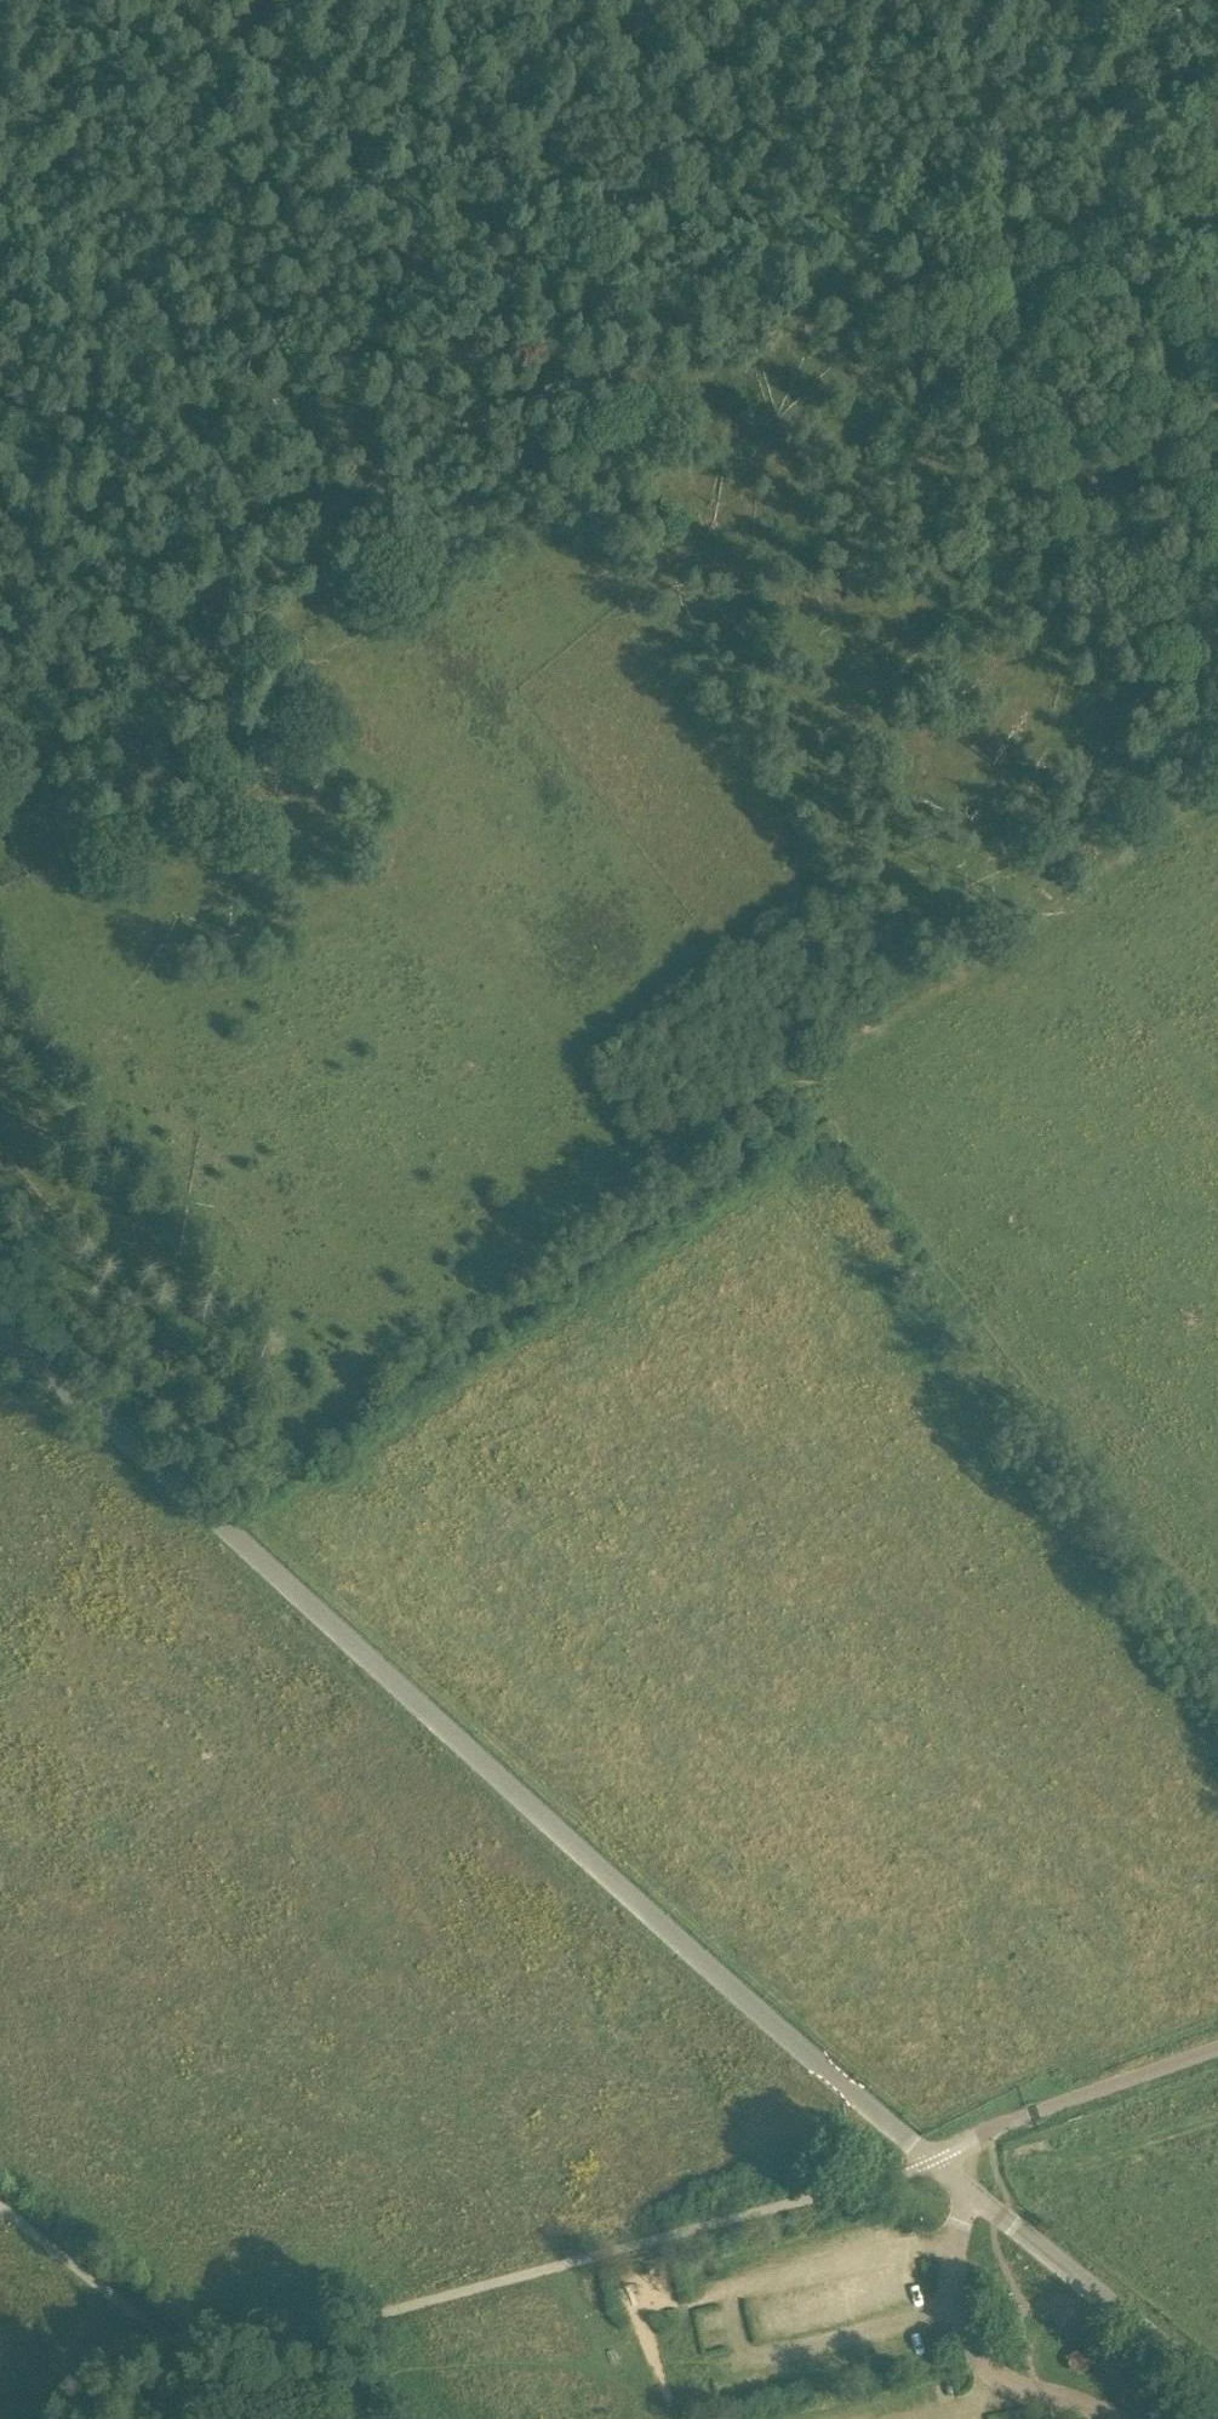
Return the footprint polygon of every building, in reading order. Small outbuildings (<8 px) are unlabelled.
[(657,2273),(643,2275),(645,2295),(659,2293),(657,2273)] [(1078,2349),(1060,2351),(1061,2365),(1079,2363),(1078,2349)]
